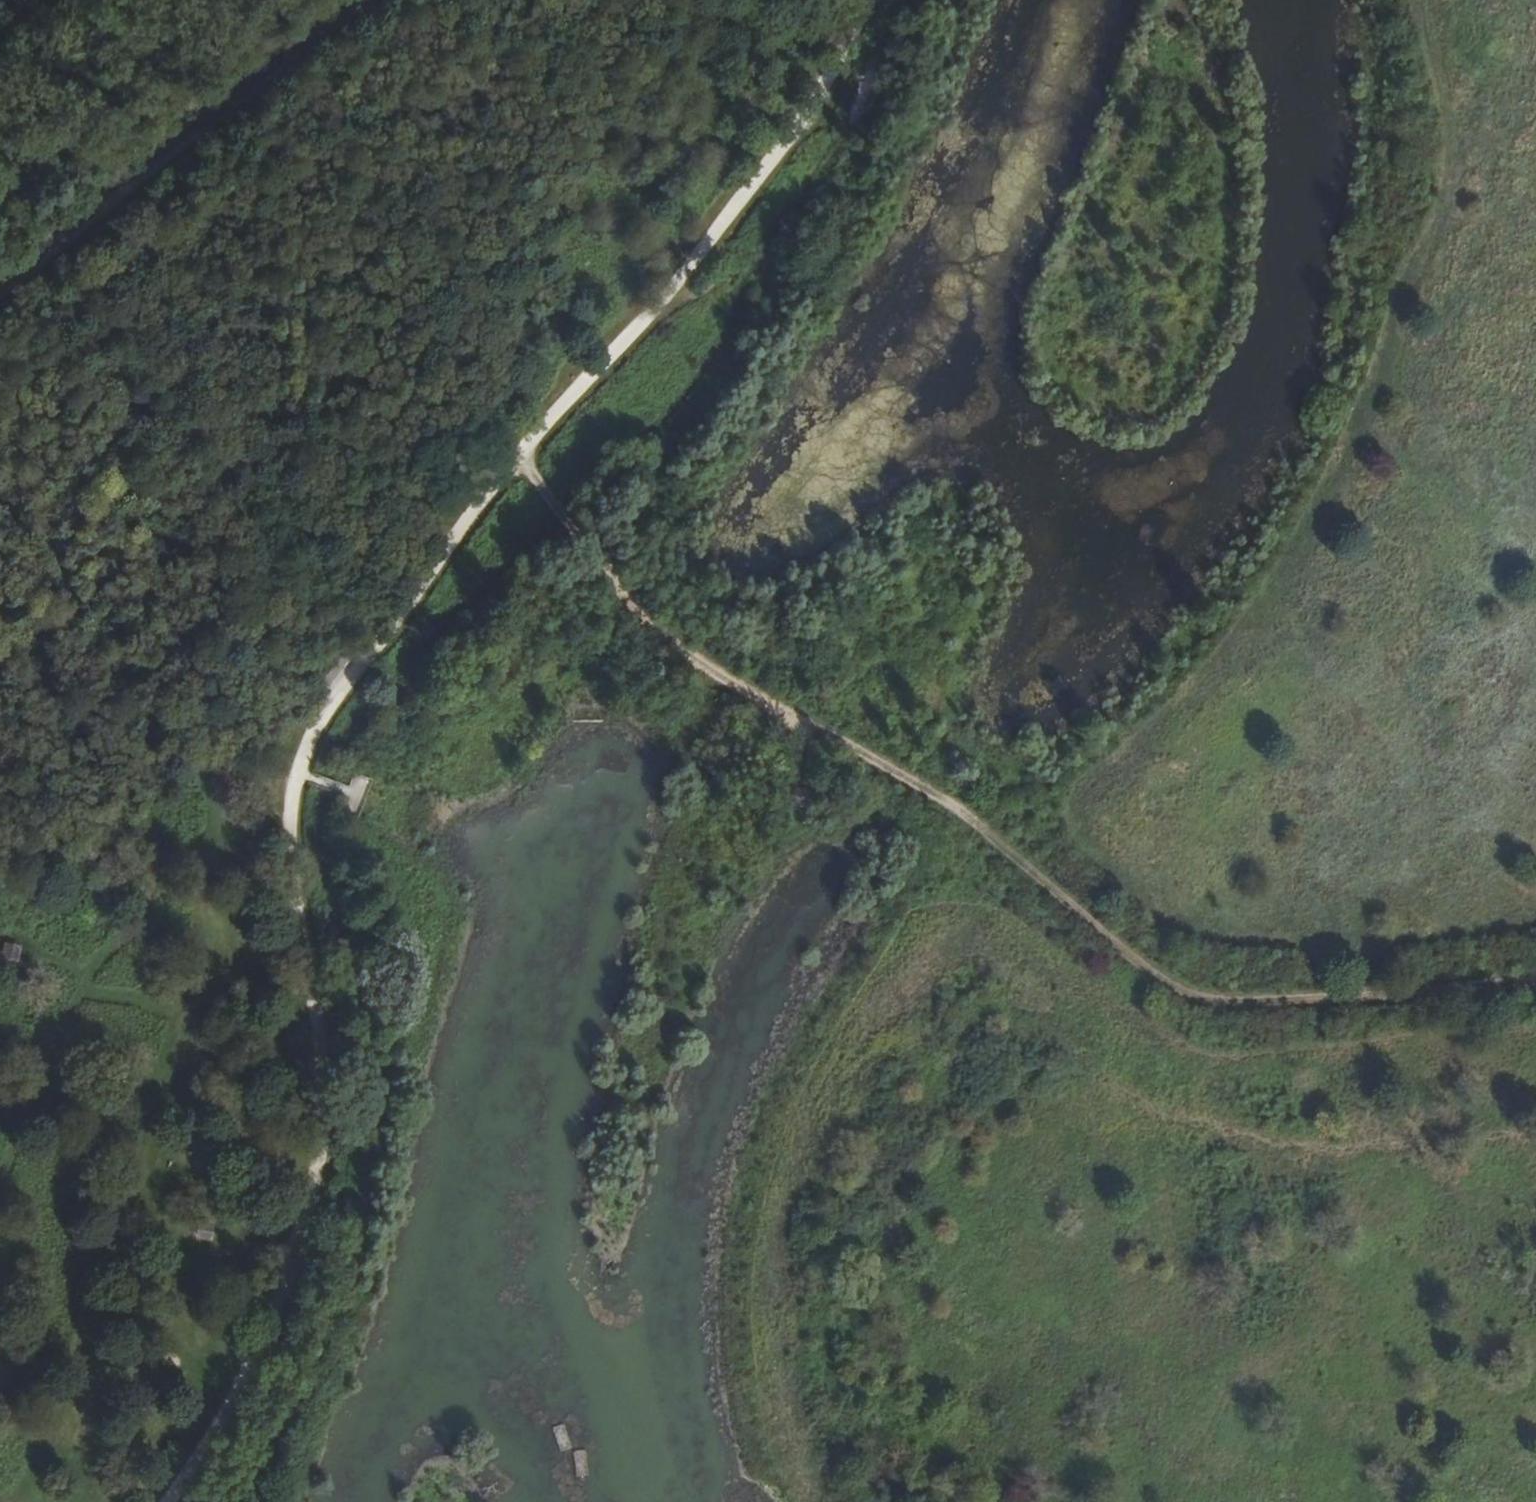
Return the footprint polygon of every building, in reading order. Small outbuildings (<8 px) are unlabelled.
[(335,649),(312,680),(329,693),(352,662),(335,649)] [(372,781),(354,774),(346,793),(339,812),(356,818),(372,781)]
